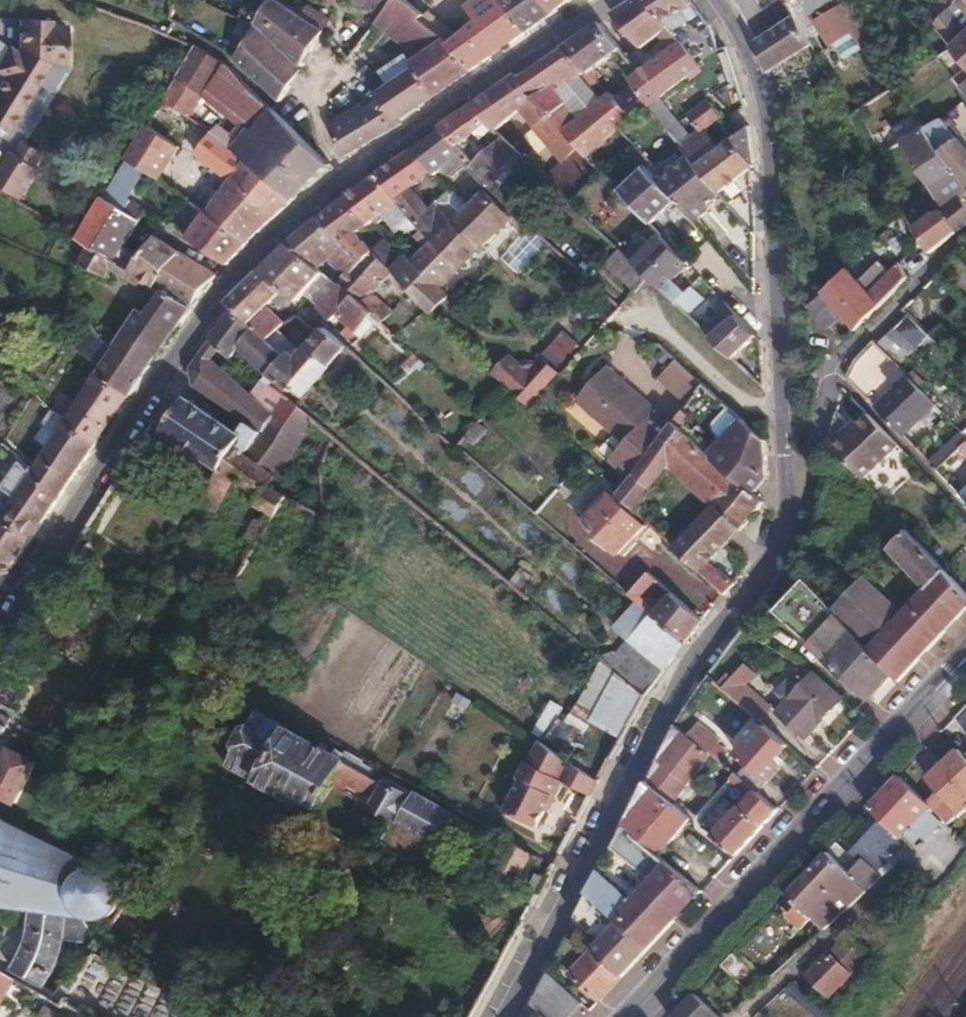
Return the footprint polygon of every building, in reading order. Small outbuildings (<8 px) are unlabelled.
[(256,23),(302,65),(327,31),(322,28),(305,18),(276,0),(270,0),(263,11),(256,23)] [(381,17),(394,0),(357,0),(381,17)] [(381,17),(378,21),(424,59),(435,50),(423,39),(432,30),(421,20),(425,15),(424,14),(406,0),(394,0),(381,17)] [(491,56),(526,33),(501,0),(478,0),(470,7),(481,21),(470,31),(491,56)] [(526,33),(554,14),(543,0),(501,0),(526,33)] [(554,14),(570,0),(543,0),(554,14)] [(614,14),(641,49),(653,39),(665,29),(694,67),(705,58),(702,52),(693,36),(708,25),(707,23),(692,0),(635,0),(614,14)] [(757,41),(785,24),(771,6),(762,11),(755,0),(732,0),(757,41)] [(799,15),(792,3),(791,0),(780,0),(771,6),(785,24),(799,15)] [(810,13),(833,0),(803,0),(810,13)] [(932,24),(958,0),(914,0),(932,24)] [(965,33),(965,0),(958,0),(932,24),(940,34),(950,46),(965,33)] [(842,7),(819,19),(832,45),(855,31),(842,7)] [(311,9),(305,18),(322,28),(328,19),(311,9)] [(432,30),(441,39),(451,30),(429,12),(424,14),(425,15),(421,20),(432,30)] [(757,41),(766,72),(811,44),(814,42),(804,24),(799,15),(785,24),(757,41)] [(64,63),(66,25),(51,24),(51,19),(19,17),(17,53),(7,47),(0,58),(0,74),(4,76),(0,82),(0,130),(6,133),(50,62),(64,63)] [(582,37),(565,49),(591,75),(594,78),(599,73),(621,50),(601,23),(582,37)] [(714,44),(708,25),(693,36),(702,52),(714,44)] [(235,58),(280,101),(302,71),(254,26),(245,42),(235,58)] [(466,26),(457,34),(461,38),(470,31),(466,26)] [(632,81),(647,105),(652,110),(660,103),(697,70),(694,67),(665,29),(653,39),(658,44),(661,41),(668,50),(632,81)] [(382,98),(400,119),(472,69),(449,46),(441,39),(432,30),(423,39),(435,50),(424,59),(415,67),(417,70),(380,96),(382,98)] [(449,46),(472,69),(491,56),(470,31),(461,38),(457,34),(451,30),(441,39),(449,46)] [(950,46),(965,66),(965,33),(950,46)] [(240,39),(230,55),(235,58),(245,42),(240,39)] [(233,68),(196,47),(175,80),(199,98),(203,93),(249,129),(254,132),(273,108),(233,68)] [(722,47),(716,50),(711,54),(720,74),(730,69),(722,47)] [(565,49),(521,79),(557,120),(559,123),(572,138),(581,148),(589,156),(620,128),(634,116),(616,98),(606,105),(582,124),(565,101),(570,95),(568,92),(584,81),(591,75),(565,49)] [(637,71),(627,58),(619,65),(629,77),(637,71)] [(493,93),(470,108),(482,120),(489,126),(517,104),(543,132),(557,120),(521,79),(518,76),(493,93)] [(629,77),(612,95),(616,98),(634,116),(647,105),(632,81),(629,77)] [(199,98),(175,80),(166,96),(163,100),(188,116),(199,98)] [(598,95),(584,81),(568,92),(570,95),(565,101),(582,124),(606,105),(598,95)] [(334,130),(344,156),(404,124),(400,119),(382,98),(366,108),(362,104),(334,122),(338,128),(334,130)] [(188,116),(163,100),(147,126),(172,142),(188,116)] [(660,103),(652,110),(682,148),(690,142),(660,103)] [(689,118),(701,133),(704,131),(718,118),(707,103),(689,118)] [(330,164),(273,108),(254,132),(249,129),(239,141),(233,149),(263,174),(294,199),(328,165),(330,164)] [(440,129),(444,132),(459,144),(470,133),(482,120),(470,108),(440,129)] [(943,118),(921,131),(932,150),(945,175),(928,186),(942,210),(956,232),(965,223),(965,206),(965,205),(959,197),(965,192),(965,147),(943,118)] [(886,119),(880,123),(883,128),(889,125),(886,119)] [(147,126),(128,158),(133,161),(146,170),(159,179),(180,147),(172,142),(147,126)] [(718,192),(753,165),(751,150),(748,126),(719,149),(697,167),(706,177),(718,192)] [(233,149),(239,141),(224,128),(217,136),(233,149)] [(620,128),(589,156),(597,165),(628,137),(620,128)] [(207,213),(249,242),(269,222),(294,199),(263,174),(233,149),(217,136),(211,131),(197,154),(231,180),(224,192),(207,213)] [(690,142),(682,148),(690,158),(697,167),(719,149),(704,131),(701,133),(690,142)] [(932,150),(921,131),(902,142),(911,154),(908,156),(928,186),(945,175),(932,150)] [(444,132),(414,153),(431,171),(435,176),(441,171),(449,180),(469,164),(461,155),(465,151),(459,144),(444,132)] [(470,133),(459,144),(465,151),(461,155),(469,164),(472,167),(484,153),(478,146),(481,143),(470,133)] [(484,153),(472,167),(488,185),(518,151),(500,135),(484,153)] [(572,138),(540,170),(566,196),(597,165),(589,156),(581,148),(572,138)] [(412,152),(376,176),(398,203),(415,224),(435,204),(434,203),(429,207),(412,187),(431,171),(414,153),(412,152)] [(20,200),(39,170),(12,153),(0,174),(0,187),(20,200)] [(697,167),(690,158),(660,182),(676,199),(693,221),(709,208),(706,203),(719,193),(718,192),(706,177),(697,167)] [(146,170),(133,161),(118,183),(131,193),(146,170)] [(648,169),(623,193),(651,223),(676,199),(660,182),(648,169)] [(332,209),(321,219),(331,233),(334,237),(337,242),(339,245),(343,248),(346,251),(349,254),(354,257),(358,259),(365,261),(374,251),(358,235),(398,203),(376,176),(332,209)] [(193,203),(207,213),(224,192),(208,181),(193,203)] [(459,190),(453,195),(466,208),(471,203),(459,190)] [(435,204),(415,224),(434,241),(445,251),(461,266),(480,246),(483,248),(507,223),(512,218),(481,192),(471,203),(466,208),(457,216),(452,221),(442,211),(435,204)] [(121,195),(115,205),(139,221),(146,211),(121,195)] [(104,197),(85,235),(90,245),(99,250),(130,268),(140,257),(124,246),(139,221),(115,205),(104,197)] [(189,239),(227,264),(249,242),(207,213),(193,203),(189,208),(204,219),(197,228),(192,224),(187,230),(193,234),(189,239)] [(446,206),(442,211),(452,221),(457,216),(446,206)] [(915,226),(929,253),(956,232),(942,210),(936,214),(933,211),(928,215),(925,212),(919,217),(922,221),(915,226)] [(512,218),(507,223),(520,236),(530,227),(517,215),(512,218)] [(321,219),(289,245),(319,270),(330,258),(347,274),(338,283),(340,285),(373,316),(372,317),(381,324),(382,323),(391,312),(371,294),(386,278),(384,275),(391,269),(392,268),(374,251),(365,261),(358,259),(354,257),(349,254),(346,251),(343,248),(339,245),(337,242),(334,237),(331,233),(321,219)] [(606,236),(649,278),(660,289),(674,303),(684,293),(669,280),(688,263),(661,234),(636,257),(611,232),(606,236)] [(142,244),(147,248),(154,239),(150,235),(142,244)] [(90,245),(79,262),(88,267),(106,279),(109,277),(113,279),(119,271),(136,281),(140,276),(164,292),(148,314),(140,310),(116,347),(102,367),(97,375),(130,395),(158,354),(217,275),(156,236),(154,239),(147,248),(140,257),(130,268),(99,250),(90,245)] [(434,241),(415,261),(443,287),(445,286),(462,267),(461,266),(445,251),(434,241)] [(381,244),(374,251),(392,268),(399,261),(381,244)] [(289,245),(262,272),(284,291),(298,303),(305,296),(325,276),(319,270),(289,245)] [(399,261),(392,268),(391,269),(433,315),(439,308),(453,294),(445,286),(443,287),(415,261),(406,254),(399,261)] [(330,258),(319,270),(325,276),(336,285),(338,283),(347,274),(330,258)] [(873,291),(883,302),(900,284),(907,277),(902,263),(886,278),(873,291)] [(844,313),(858,328),(871,315),(883,302),(873,291),(886,278),(876,267),(861,280),(849,268),(823,293),(844,313)] [(230,304),(236,311),(268,339),(284,322),(268,308),(284,291),(262,272),(230,304)] [(305,296),(317,308),(340,285),(338,283),(336,285),(325,276),(305,296)] [(340,285),(317,308),(330,322),(336,316),(346,325),(356,333),(372,317),(373,316),(340,285)] [(674,303),(685,313),(703,296),(692,285),(684,293),(674,303)] [(827,330),(844,313),(823,293),(808,307),(827,330)] [(74,296),(64,316),(72,321),(82,301),(74,296)] [(732,359),(756,336),(741,320),(727,305),(701,329),(732,359)] [(433,315),(442,325),(448,317),(439,308),(433,315)] [(915,308),(899,324),(919,346),(935,330),(915,308)] [(236,311),(213,342),(233,359),(235,357),(240,351),(246,356),(268,376),(286,355),(268,339),(236,311)] [(899,324),(878,344),(897,364),(899,366),(919,346),(899,324)] [(347,332),(342,337),(354,346),(361,338),(356,333),(346,325),(343,328),(347,332)] [(268,376),(274,381),(285,391),(317,359),(325,367),(346,347),(324,328),(295,358),(289,352),(286,355),(268,376)] [(116,347),(89,331),(77,355),(102,367),(116,347)] [(878,344),(874,340),(853,362),(847,377),(865,396),(886,375),(897,364),(878,344)] [(240,362),(246,356),(240,351),(235,357),(240,362)] [(192,369),(198,385),(246,422),(260,434),(273,415),(204,353),(192,369)] [(402,366),(409,373),(421,361),(414,354),(402,366)] [(506,391),(527,410),(558,376),(540,358),(533,366),(525,363),(521,365),(518,366),(509,357),(492,377),(506,391)] [(704,384),(676,358),(658,377),(688,403),(704,384)] [(317,359),(285,391),(293,398),(325,367),(317,359)] [(897,364),(886,375),(897,386),(908,375),(899,366),(897,364)] [(608,366),(577,399),(614,432),(599,449),(630,476),(670,427),(652,411),(655,407),(608,366)] [(97,375),(73,410),(67,419),(65,423),(96,444),(119,411),(130,395),(97,375)] [(897,386),(875,407),(905,437),(937,405),(908,375),(897,386)] [(263,382),(269,387),(274,381),(268,376),(263,382)] [(724,467),(753,494),(766,479),(764,437),(704,384),(688,403),(694,408),(719,431),(714,436),(721,443),(710,454),(724,467)] [(273,415),(260,434),(246,456),(280,477),(315,418),(284,397),(273,415)] [(189,398),(166,431),(220,470),(220,469),(239,435),(189,398)] [(680,426),(694,408),(688,403),(675,420),(674,421),(680,426)] [(49,448),(80,467),(85,460),(96,444),(65,423),(67,419),(54,411),(47,421),(60,430),(51,445),(49,448)] [(838,411),(831,442),(868,482),(901,448),(868,415),(855,426),(838,411)] [(60,430),(47,421),(37,436),(51,445),(60,430)] [(479,421),(466,436),(474,443),(488,428),(479,421)] [(728,542),(764,503),(753,494),(724,467),(710,454),(680,426),(674,421),(670,427),(630,476),(617,492),(658,531),(675,548),(683,538),(643,502),(674,463),(718,502),(702,519),(728,542)] [(239,435),(220,469),(233,477),(260,495),(255,504),(267,512),(260,522),(255,520),(245,537),(258,546),(289,498),(274,487),(280,477),(246,456),(260,434),(246,422),(239,435)] [(33,473),(61,493),(80,467),(49,448),(34,471),(33,473)] [(29,509),(43,520),(46,514),(61,493),(33,473),(34,471),(24,463),(5,490),(16,497),(17,496),(29,505),(29,509)] [(220,469),(220,470),(202,503),(214,510),(233,477),(220,469)] [(28,542),(43,520),(29,509),(29,505),(17,496),(16,497),(5,490),(0,498),(0,521),(9,528),(28,542)] [(610,493),(585,520),(617,553),(643,526),(610,493)] [(194,516),(198,509),(190,505),(186,512),(194,516)] [(726,544),(728,542),(702,519),(683,538),(675,548),(701,572),(709,562),(726,544)] [(6,574),(28,542),(9,528),(0,521),(0,587),(6,574)] [(902,679),(937,642),(965,610),(965,588),(949,569),(913,529),(897,548),(933,587),(909,612),(873,648),(877,652),(896,672),(902,679)] [(733,584),(709,562),(701,572),(721,592),(724,594),(733,584)] [(629,594),(637,602),(657,579),(650,571),(629,594)] [(777,610),(830,655),(872,696),(896,672),(877,652),(873,648),(849,622),(839,611),(806,577),(777,610)] [(146,584),(154,589),(157,583),(150,579),(146,584)] [(868,579),(839,611),(849,622),(873,648),(909,612),(868,579)] [(653,616),(684,644),(703,619),(702,618),(673,592),(653,616)] [(633,642),(665,670),(675,656),(681,647),(684,644),(653,616),(637,602),(615,626),(633,642)] [(612,666),(622,655),(579,617),(568,629),(602,658),(612,666)] [(622,655),(612,666),(627,679),(647,696),(662,674),(665,670),(633,642),(622,655)] [(830,655),(816,671),(844,698),(866,718),(880,704),(872,696),(830,655)] [(607,704),(627,679),(612,666),(602,658),(574,714),(552,700),(531,735),(549,749),(568,762),(581,770),(591,756),(587,753),(585,735),(592,723),(623,739),(632,724),(607,704)] [(732,672),(722,684),(763,719),(774,707),(748,682),(757,672),(747,663),(737,675),(732,672)] [(844,698),(816,671),(812,677),(801,668),(781,691),(791,700),(780,713),(807,738),(844,698)] [(872,696),(880,704),(892,690),(902,679),(896,672),(872,696)] [(607,704),(632,724),(647,696),(627,679),(607,704)] [(1,737),(8,723),(14,712),(0,705),(0,737),(1,737)] [(443,847),(451,834),(459,820),(421,798),(331,749),(329,753),(323,749),(325,746),(318,742),(315,745),(257,713),(228,767),(291,802),(295,794),(315,805),(331,778),(373,801),(369,808),(390,820),(391,818),(443,847)] [(678,721),(625,823),(663,855),(693,817),(679,806),(675,802),(715,752),(692,733),(678,721)] [(692,733),(715,752),(722,758),(729,751),(719,743),(723,739),(702,721),(692,733)] [(749,762),(739,773),(759,790),(783,763),(779,760),(793,745),(769,724),(741,754),(749,762)] [(962,747),(927,775),(953,809),(965,799),(965,752),(962,747)] [(568,762),(549,749),(542,760),(562,773),(568,762)] [(0,771),(0,794),(15,802),(17,799),(27,803),(43,771),(34,766),(36,762),(11,750),(0,771)] [(87,768),(89,763),(65,751),(62,756),(87,768)] [(565,783),(591,796),(599,782),(581,770),(568,762),(562,773),(558,779),(525,763),(517,778),(521,781),(504,810),(535,828),(545,811),(544,810),(552,796),(556,799),(565,783)] [(717,836),(740,853),(769,821),(781,808),(759,790),(739,773),(735,777),(754,795),(717,836)] [(928,808),(931,805),(901,774),(872,805),(899,834),(917,818),(925,825),(936,816),(928,808)] [(550,813),(556,799),(552,796),(544,810),(545,811),(550,813)] [(459,820),(451,834),(484,852),(492,838),(459,820)] [(0,822),(0,909),(34,914),(30,941),(15,972),(42,988),(57,961),(65,941),(96,945),(118,900),(115,885),(106,876),(91,868),(0,822)] [(601,870),(590,892),(596,897),(612,912),(616,916),(620,919),(624,923),(651,947),(659,939),(705,890),(663,855),(625,823),(622,830),(631,838),(624,846),(627,850),(625,852),(637,864),(642,858),(656,871),(657,869),(661,872),(635,901),(601,870)] [(899,862),(912,851),(884,824),(856,850),(865,859),(859,862),(839,840),(831,848),(869,889),(882,878),(875,870),(893,856),(899,862)] [(514,883),(531,853),(511,842),(496,873),(514,883)] [(789,892),(824,928),(837,917),(869,889),(831,848),(789,892)] [(612,912),(596,897),(591,903),(607,917),(612,912)] [(578,976),(602,1000),(651,947),(624,923),(578,976)] [(878,957),(851,934),(836,951),(860,971),(861,969),(867,974),(878,957)] [(736,950),(724,962),(746,990),(759,978),(736,950)] [(860,971),(836,951),(813,976),(838,996),(860,971)] [(0,972),(0,1002),(2,1003),(15,981),(0,972)] [(549,1016),(573,1016),(586,1003),(553,973),(536,1004),(543,1011),(549,1016)] [(673,1016),(722,1016),(723,1016),(697,991),(673,1016)] [(832,1016),(837,1016),(849,1000),(841,995),(828,1014),(832,1016)]
